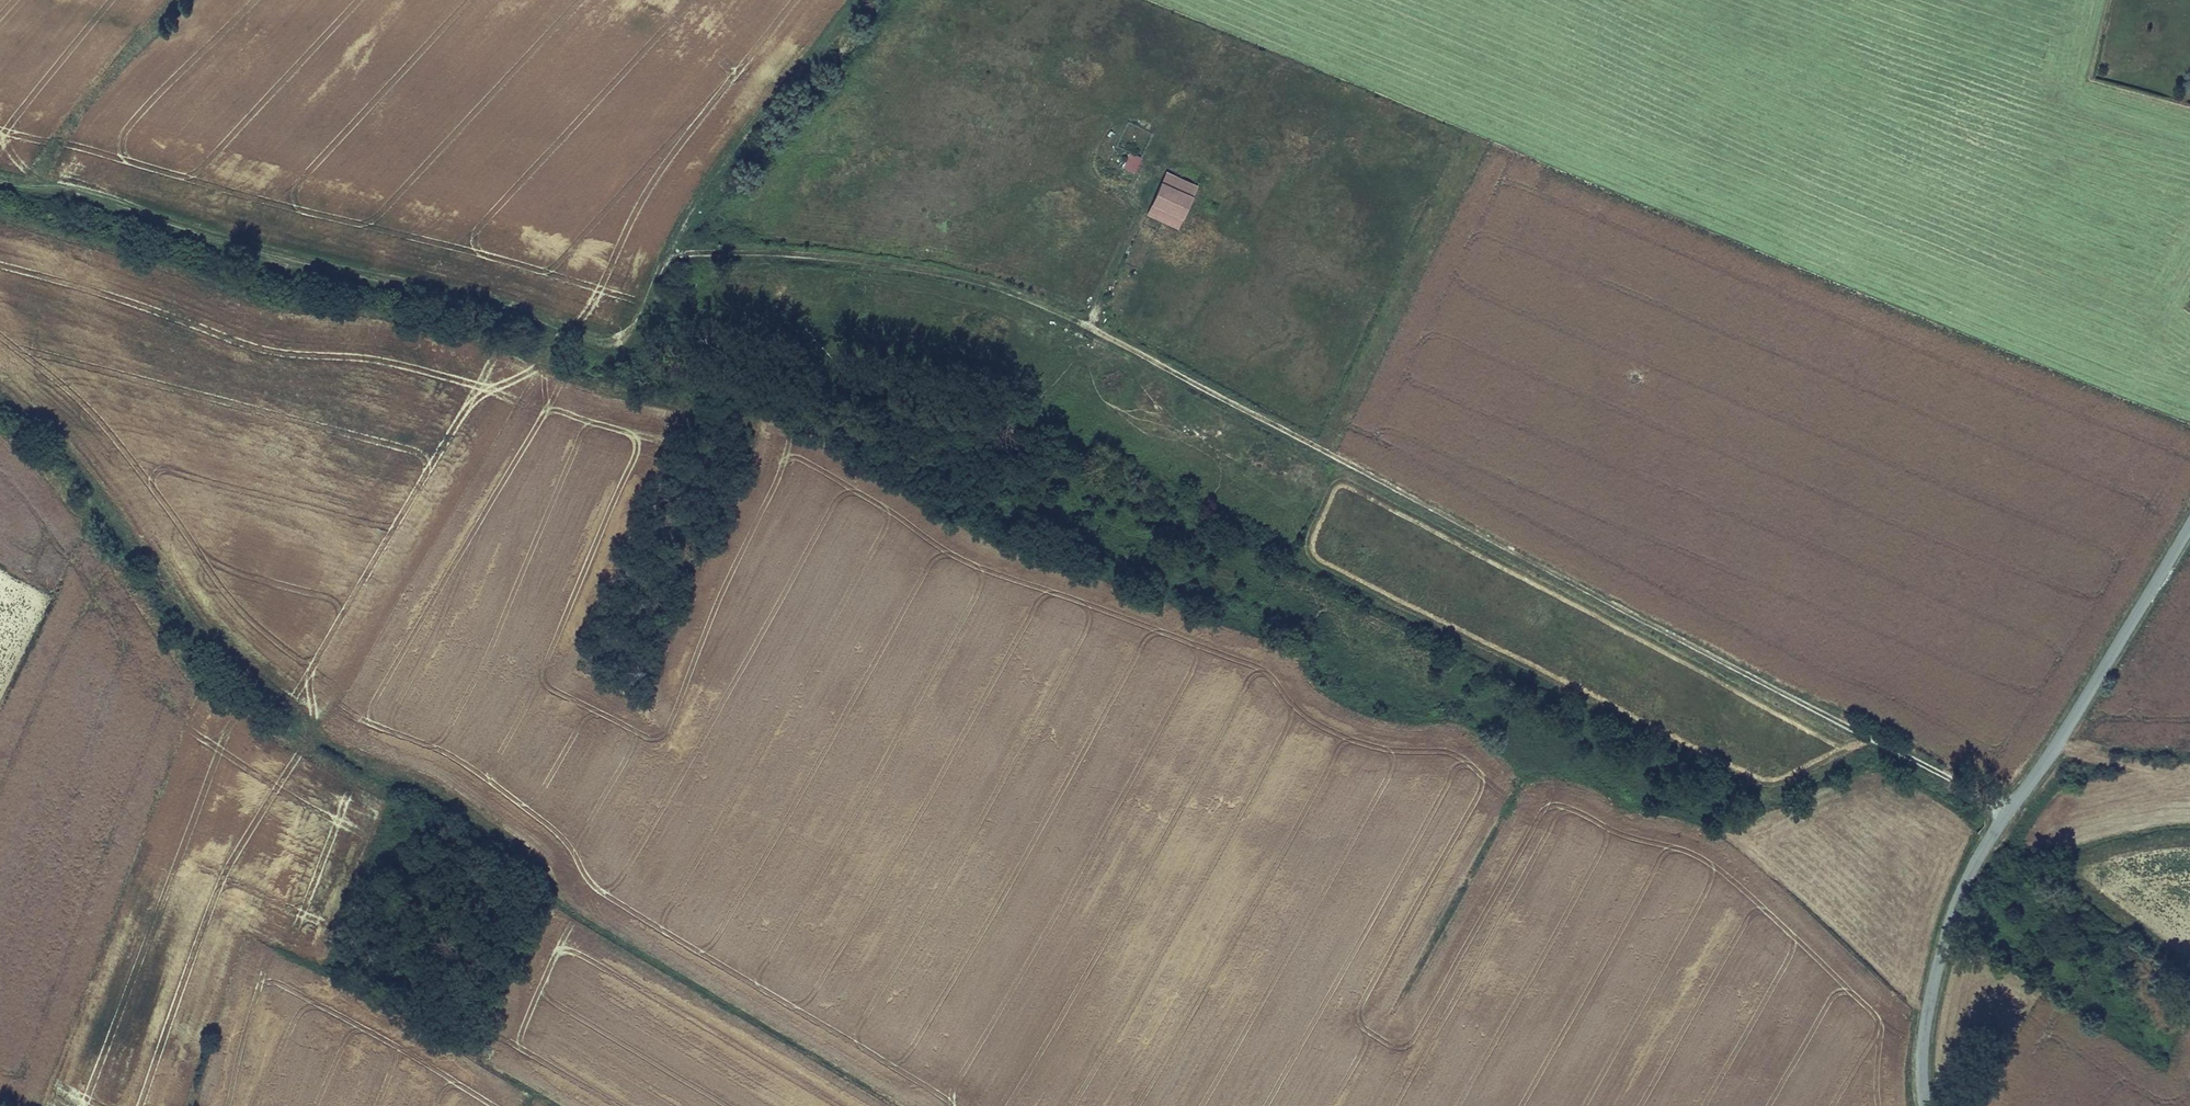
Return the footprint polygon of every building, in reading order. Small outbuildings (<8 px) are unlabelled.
[(1122,168),(1135,173),(1141,156),(1129,151),(1122,168)] [(1193,225),(1213,189),(1187,174),(1167,210),(1193,225)]
